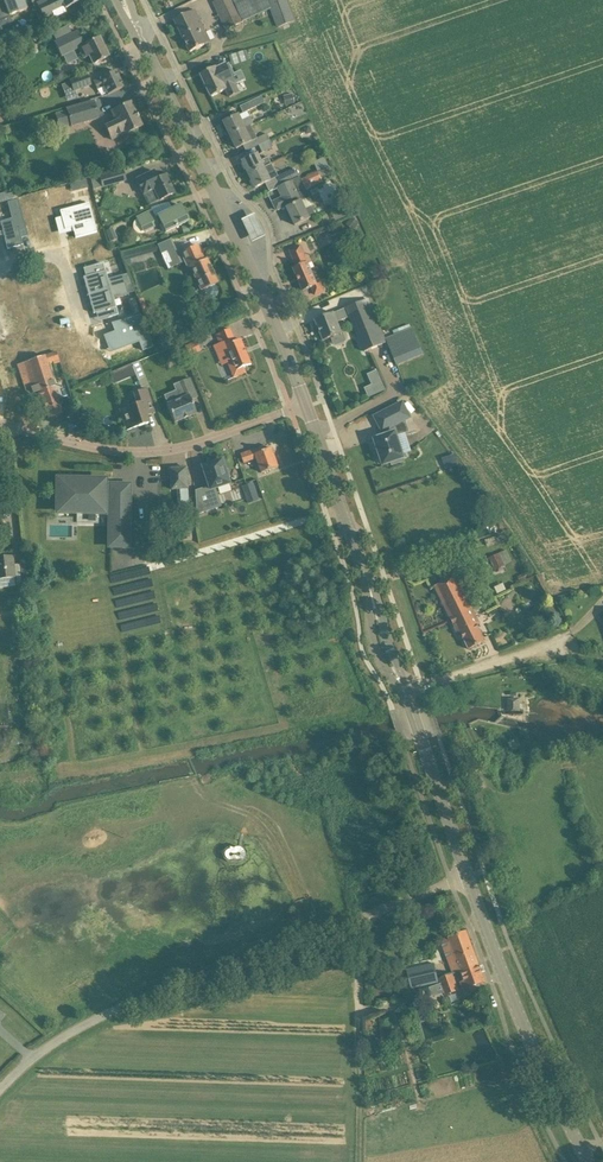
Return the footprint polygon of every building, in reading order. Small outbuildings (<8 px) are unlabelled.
[(0,5),(0,19),(27,10),(23,0),(3,0),(4,3),(0,5)] [(37,4),(44,19),(54,14),(52,12),(64,6),(65,8),(82,1),(81,0),(52,0),(47,2),(46,0),(45,0),(37,4)] [(214,2),(227,29),(245,21),(235,0),(218,0),(214,2)] [(245,21),(272,7),(279,26),(295,21),(287,0),(235,0),(245,21)] [(195,10),(175,20),(190,52),(211,42),(195,10)] [(68,26),(52,33),(56,41),(72,34),(68,26)] [(56,41),(54,42),(61,56),(78,48),(83,59),(89,56),(93,64),(109,56),(99,37),(84,44),(78,31),(72,34),(56,41)] [(237,64),(249,60),(246,51),(234,55),(237,64)] [(201,74),(212,97),(226,90),(229,98),(240,92),(236,84),(232,75),(230,75),(225,64),(217,68),(216,67),(201,74)] [(101,79),(94,83),(97,90),(104,86),(108,95),(123,87),(115,71),(101,78),(101,79)] [(88,74),(71,80),(75,92),(92,86),(88,74)] [(292,94),(284,96),(286,105),(295,103),(292,94)] [(242,105),(246,112),(248,111),(247,111),(266,102),(262,96),(242,105)] [(71,126),(99,118),(94,101),(66,110),(71,126)] [(105,127),(110,135),(112,141),(142,126),(130,102),(111,111),(116,121),(105,127)] [(246,112),(224,122),(230,135),(251,126),(254,124),(248,111),(246,112)] [(257,139),(251,126),(230,135),(237,149),(256,139),(260,146),(270,140),(277,137),(274,131),(257,139)] [(304,129),(306,135),(313,132),(310,126),(304,129)] [(260,146),(263,152),(274,147),(270,141),(260,146)] [(243,161),(249,175),(272,164),(269,157),(262,161),(258,154),(254,156),(243,161)] [(315,161),(318,169),(329,166),(326,158),(315,161)] [(279,187),(292,181),(299,177),(295,169),(279,176),(275,170),(272,164),(249,175),(256,188),(266,183),(275,178),(279,187)] [(299,177),(292,181),(279,187),(278,187),(282,197),(274,201),(273,204),(276,210),(279,210),(287,207),(287,208),(295,225),(306,220),(310,218),(316,215),(312,207),(306,210),(302,201),(310,198),(307,190),(323,182),(322,178),(335,172),(332,166),(319,172),(318,171),(302,179),(300,177),(299,177)] [(123,170),(100,177),(103,188),(126,182),(123,170)] [(136,180),(149,206),(174,193),(165,175),(157,179),(153,171),(136,180)] [(81,189),(86,188),(88,187),(87,186),(86,180),(79,182),(81,189)] [(53,213),(49,197),(25,203),(36,241),(52,237),(46,214),(53,213)] [(26,229),(18,199),(12,201),(11,201),(7,202),(11,218),(0,222),(7,249),(23,245),(21,238),(19,231),(26,229)] [(62,218),(55,220),(59,234),(74,230),(76,238),(97,232),(89,203),(60,211),(62,218)] [(159,226),(159,225),(161,224),(165,232),(188,221),(180,205),(158,216),(158,217),(154,218),(151,211),(137,218),(144,233),(159,226)] [(352,217),(346,225),(354,230),(360,223),(352,217)] [(190,233),(187,225),(181,227),(184,235),(190,233)] [(117,239),(112,228),(105,231),(110,242),(117,239)] [(171,239),(157,246),(168,269),(182,263),(171,239)] [(201,291),(204,289),(207,297),(212,299),(217,297),(218,292),(215,284),(217,283),(206,259),(204,261),(197,245),(181,253),(188,269),(190,268),(201,291)] [(290,251),(297,267),(294,268),(303,291),(312,287),(315,295),(324,291),(321,283),(317,284),(305,257),(301,246),(290,251)] [(85,276),(83,277),(86,288),(85,288),(87,296),(125,285),(122,275),(107,279),(103,263),(94,266),(96,273),(85,276)] [(125,285),(87,296),(89,303),(90,302),(93,313),(96,313),(106,310),(108,317),(117,315),(113,298),(128,294),(125,285)] [(315,320),(324,341),(342,334),(337,322),(351,317),(365,352),(383,344),(365,301),(327,316),(315,320)] [(153,347),(141,314),(111,323),(112,324),(115,323),(117,329),(118,331),(105,336),(111,351),(140,340),(143,349),(142,349),(142,351),(153,347)] [(228,363),(230,367),(234,378),(247,372),(244,367),(252,364),(241,340),(236,342),(231,329),(217,335),(221,344),(223,343),(231,362),(228,363)] [(395,334),(385,338),(391,351),(401,347),(395,334)] [(89,341),(63,350),(70,370),(96,361),(99,369),(108,366),(102,352),(94,354),(89,341)] [(188,356),(201,350),(197,342),(184,348),(188,356)] [(174,349),(169,357),(177,363),(182,355),(174,349)] [(53,388),(55,387),(45,356),(23,363),(26,374),(33,394),(37,393),(39,400),(42,399),(48,418),(62,413),(53,388)] [(138,361),(131,364),(135,375),(137,380),(145,376),(138,361)] [(367,373),(372,384),(365,387),(369,397),(387,389),(377,369),(367,373)] [(108,376),(100,379),(103,386),(111,383),(108,376)] [(184,399),(167,406),(174,423),(196,413),(190,400),(197,397),(190,378),(177,384),(184,399)] [(132,405),(120,409),(127,430),(148,423),(146,416),(155,413),(147,389),(142,391),(133,393),(136,402),(131,403),(132,405)] [(385,435),(373,439),(383,466),(390,464),(391,466),(404,462),(403,460),(405,459),(398,436),(410,432),(406,421),(412,418),(403,401),(373,416),(382,434),(384,433),(385,435)] [(244,463),(257,458),(262,473),(279,467),(272,449),(268,450),(266,445),(241,454),(244,463)] [(456,453),(443,457),(447,468),(460,464),(456,453)] [(213,463),(204,466),(210,487),(197,491),(198,514),(221,506),(216,489),(231,484),(229,477),(231,477),(228,469),(227,470),(223,460),(220,461),(220,459),(212,461),(213,463)] [(171,469),(173,490),(189,488),(187,468),(171,469)] [(60,482),(59,512),(111,512),(111,545),(128,545),(128,540),(130,540),(130,523),(128,523),(128,494),(111,493),(111,498),(103,498),(103,485),(90,485),(90,482),(60,482)] [(260,500),(254,482),(243,486),(248,504),(260,500)] [(191,524),(182,524),(183,540),(192,540),(191,524)] [(499,553),(489,558),(495,570),(505,565),(499,553)] [(14,577),(12,556),(0,558),(0,579),(14,577)] [(524,573),(517,577),(520,583),(527,579),(524,573)] [(485,641),(477,625),(480,623),(456,576),(435,586),(458,634),(461,633),(469,649),(485,641)] [(392,936),(404,939),(406,927),(394,925),(392,936)] [(460,971),(478,964),(466,931),(449,938),(448,937),(443,939),(442,945),(448,963),(456,959),(460,971)] [(409,970),(413,987),(439,981),(435,964),(409,970)] [(478,964),(460,971),(464,980),(461,982),(466,996),(476,992),(474,986),(485,981),(478,964)] [(459,991),(453,973),(439,978),(445,996),(459,991)] [(413,1040),(410,1031),(399,1034),(401,1043),(413,1040)]
